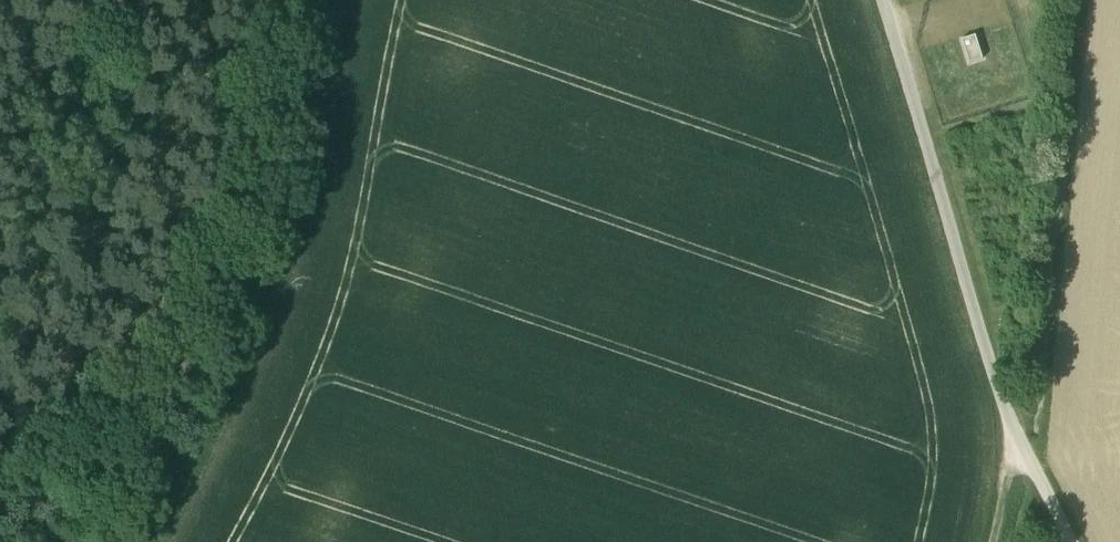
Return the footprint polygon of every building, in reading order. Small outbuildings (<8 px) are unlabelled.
[(980,30),(958,38),(968,63),(989,56),(980,30)]
